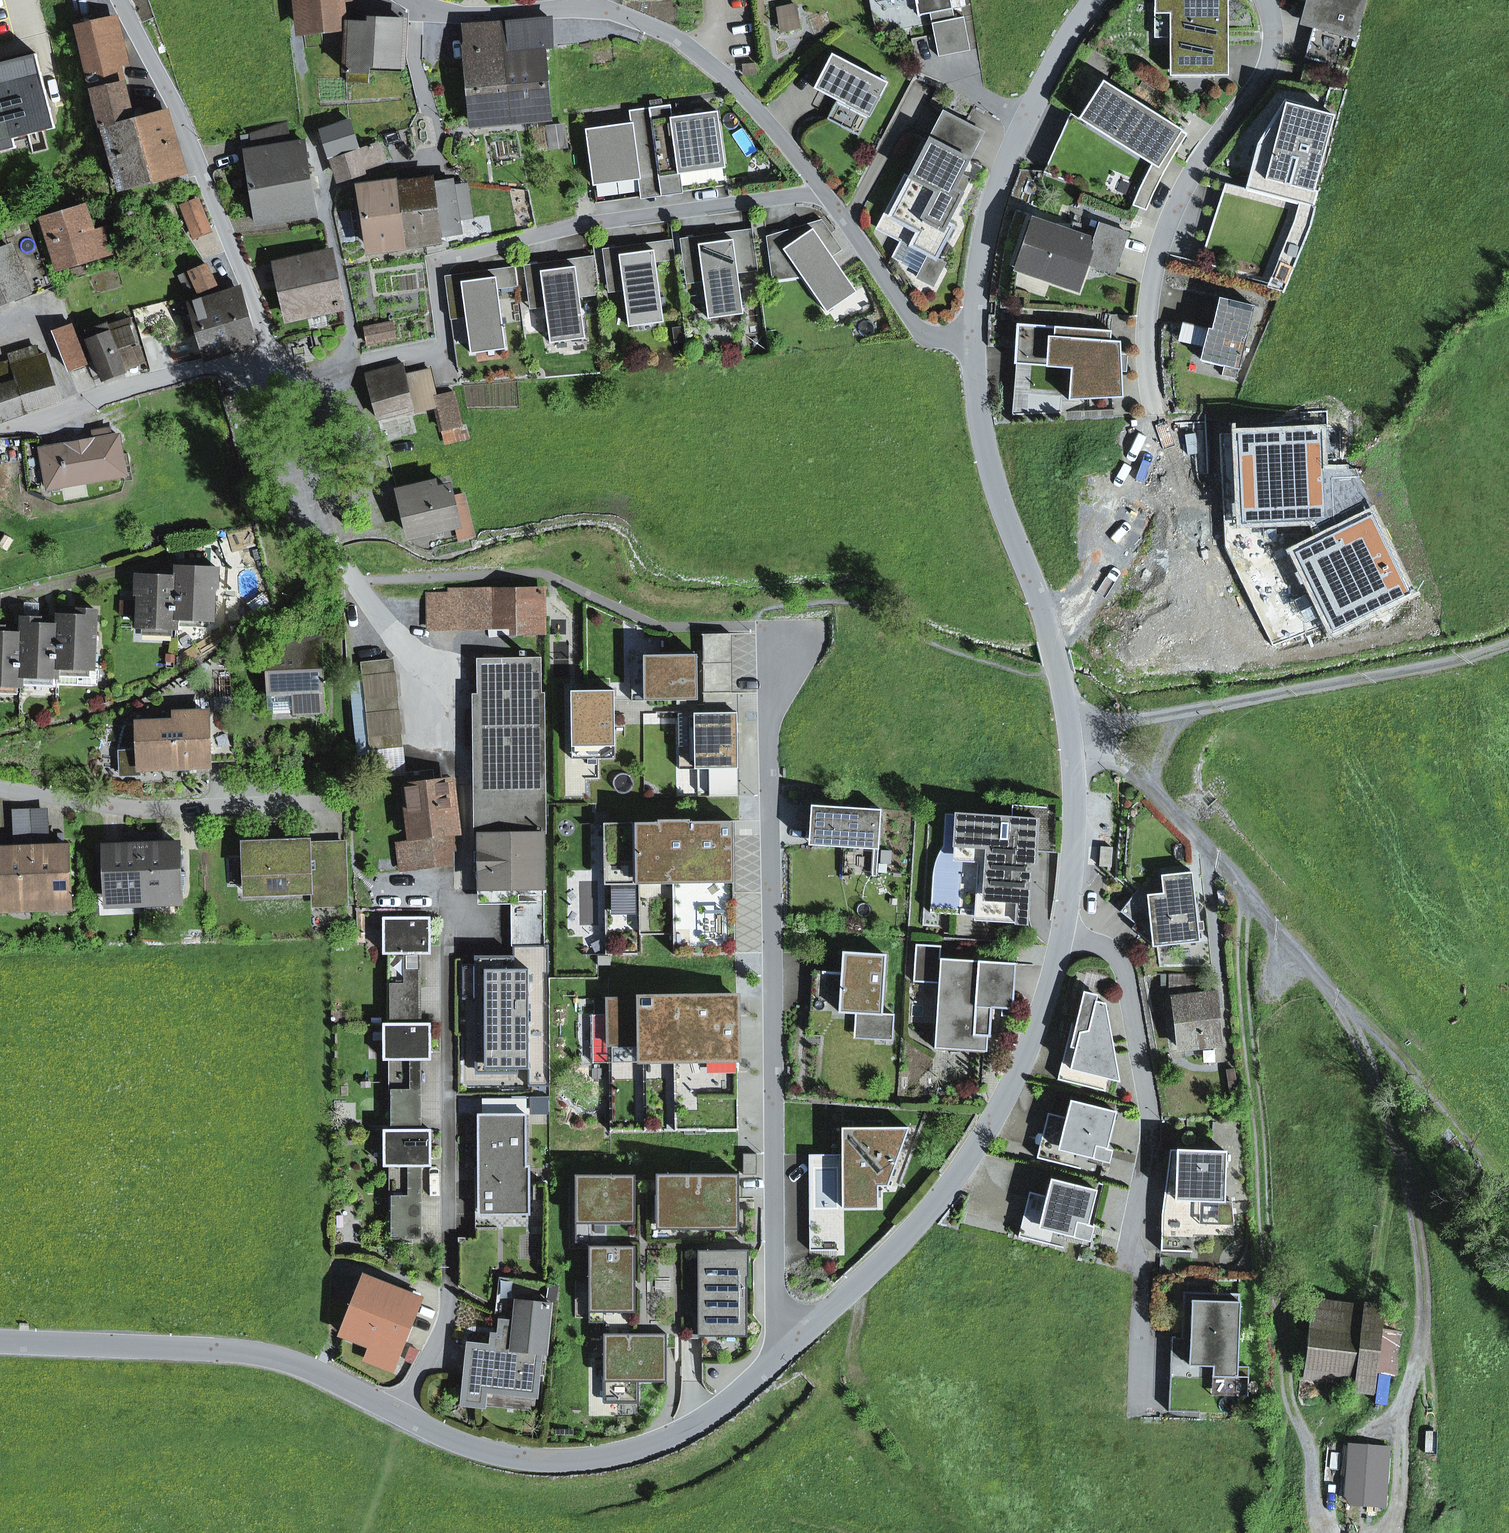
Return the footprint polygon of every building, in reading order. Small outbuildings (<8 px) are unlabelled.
[(306,32),(303,0),(293,0),(296,33),(306,32)] [(306,32),(343,28),(340,2),(353,0),(303,0),(306,32)] [(915,2),(915,0),(882,0),(883,9),(915,2)] [(954,19),(951,0),(915,0),(915,2),(918,15),(930,13),(938,56),(970,50),(964,17),(954,19)] [(1162,33),(1162,0),(1154,0),(1154,37),(1169,37),(1169,32),(1162,33)] [(1169,76),(1227,75),(1227,0),(1162,0),(1162,33),(1169,32),(1169,37),(1169,76)] [(1305,58),(1346,68),(1364,0),(1307,0),(1301,23),(1313,26),(1305,58)] [(777,8),(781,31),(799,28),(795,5),(777,8)] [(120,67),(130,64),(119,18),(109,20),(120,67)] [(81,44),(88,74),(120,67),(109,20),(77,27),(81,44)] [(368,82),(370,64),(402,65),(404,22),(371,20),(364,20),(363,25),(348,24),(346,81),(368,82)] [(513,41),(509,42),(507,24),(509,23),(509,20),(464,24),(464,30),(492,27),(494,52),(504,51),(514,50),(513,41)] [(509,42),(513,41),(514,50),(544,47),(551,46),(550,20),(509,23),(507,24),(509,42)] [(463,44),(470,121),(510,118),(504,51),(494,52),(492,27),(464,30),(465,44),(463,44)] [(504,51),(510,118),(550,114),(544,47),(514,50),(504,51)] [(880,96),(887,82),(832,53),(814,88),(844,104),(847,99),(862,107),(871,91),(880,96)] [(14,139),(55,128),(51,109),(37,54),(0,63),(0,152),(16,148),(14,139)] [(88,74),(93,93),(124,85),(120,67),(88,74)] [(1078,118),(1070,113),(1064,126),(1043,172),(1077,188),(1094,146),(1121,163),(1129,150),(1151,164),(1132,205),(1146,210),(1165,171),(1174,155),(1187,134),(1102,80),(1078,118)] [(93,93),(100,128),(132,120),(124,85),(93,93)] [(871,91),(862,107),(847,99),(844,104),(869,117),(880,96),(871,91)] [(1199,263),(1242,276),(1267,197),(1251,191),(1255,175),(1313,192),(1313,190),(1333,115),(1301,106),(1302,103),(1284,99),(1257,144),(1245,189),(1225,183),(1199,263)] [(671,105),(650,108),(659,171),(677,169),(679,168),(722,163),(724,162),(717,111),(672,117),(671,105)] [(640,174),(659,171),(650,108),(629,110),(631,123),(586,129),(593,180),(595,180),(638,174),(640,174)] [(137,119),(152,177),(186,168),(170,110),(137,119)] [(976,129),(943,112),(909,178),(917,182),(914,188),(911,193),(903,189),(884,225),(914,240),(910,247),(928,256),(936,260),(937,259),(954,226),(947,222),(959,200),(962,193),(954,189),(961,174),(969,159),(963,155),(976,129)] [(114,168),(119,186),(152,177),(137,119),(132,120),(100,128),(110,170),(114,168)] [(325,143),(329,156),(358,147),(350,122),(321,131),(325,143)] [(251,135),(254,149),(290,144),(286,123),(251,135)] [(319,145),(325,143),(321,131),(318,123),(312,125),(319,145)] [(537,150),(565,146),(563,126),(534,130),(537,150)] [(245,151),(255,222),(273,219),(304,213),(316,211),(304,141),(290,144),(254,149),(245,151)] [(376,144),(356,151),(357,152),(363,170),(393,160),(384,143),(376,146),(376,144)] [(341,179),(363,171),(363,170),(357,152),(335,159),(341,179)] [(679,168),(680,174),(723,168),(722,163),(679,168)] [(641,179),(638,179),(641,199),(683,193),(680,174),(678,174),(677,169),(659,171),(640,174),(641,179)] [(595,180),(596,185),(638,179),(638,174),(595,180)] [(962,193),(970,179),(961,174),(954,189),(962,193)] [(914,240),(884,225),(903,189),(911,193),(914,188),(917,182),(909,178),(904,175),(876,229),(899,241),(891,257),(902,263),(910,247),(914,240)] [(1255,175),(1251,191),(1267,197),(1268,196),(1298,204),(1294,221),(1277,262),(1291,268),(1308,226),(1318,191),(1313,190),(1313,192),(1255,175)] [(361,193),(369,246),(405,241),(397,187),(394,180),(360,184),(361,193)] [(397,187),(405,241),(460,233),(458,220),(453,187),(452,181),(431,184),(431,182),(417,183),(398,186),(397,187)] [(458,220),(472,218),(466,184),(453,187),(458,220)] [(197,202),(183,207),(194,235),(208,230),(197,202)] [(92,224),(87,225),(81,207),(36,220),(39,231),(50,228),(61,266),(111,251),(105,229),(95,232),(92,224)] [(772,281),(802,277),(783,249),(822,222),(821,220),(766,236),(772,281)] [(1088,257),(1116,266),(1128,233),(1099,223),(1093,241),(1032,220),(1016,268),(1078,289),(1087,263),(1088,257)] [(783,249),(802,277),(824,309),(826,308),(852,290),(854,289),(832,256),(842,249),(823,221),(822,222),(783,249)] [(51,282),(30,229),(7,239),(11,249),(0,253),(0,302),(51,282)] [(737,268),(757,265),(752,229),(731,232),(732,239),(698,244),(703,282),(708,315),(710,314),(740,310),(743,310),(737,268)] [(680,239),(683,264),(686,284),(703,282),(698,244),(732,239),(731,232),(680,239)] [(655,262),(675,259),(673,239),(652,242),(653,250),(619,255),(624,290),(628,323),(631,322),(661,318),(663,318),(655,262)] [(652,242),(602,249),(608,292),(624,290),(619,255),(653,250),(652,242)] [(278,264),(290,318),(341,307),(329,253),(278,264)] [(580,297),(599,295),(594,256),(573,259),(574,267),(541,271),(546,307),(550,339),(552,339),(582,335),(585,334),(580,297)] [(917,277),(927,282),(933,285),(944,263),(937,259),(936,260),(928,256),(917,277)] [(1114,275),(1116,266),(1088,257),(1087,263),(1114,275)] [(573,259),(524,265),(530,309),(546,307),(541,271),(574,267),(573,259)] [(197,285),(200,292),(216,285),(206,264),(180,276),(187,290),(197,285)] [(498,289),(518,286),(515,266),(494,269),(495,277),(461,282),(466,316),(471,350),(473,349),(503,345),(505,345),(498,289)] [(451,318),(466,316),(461,282),(495,277),(494,269),(460,274),(446,282),(448,300),(451,318)] [(826,308),(829,311),(854,293),(852,290),(826,308)] [(232,347),(256,340),(243,296),(224,301),(222,293),(217,294),(232,347)] [(192,301),(208,354),(232,347),(217,294),(192,301)] [(1211,329),(1182,322),(1176,350),(1201,356),(1199,365),(1223,371),(1221,380),(1235,384),(1254,306),(1218,297),(1211,329)] [(135,343),(126,319),(87,333),(90,340),(89,340),(103,380),(125,372),(124,370),(117,350),(135,343)] [(392,323),(365,328),(368,344),(395,338),(392,323)] [(1111,330),(1016,324),(1014,364),(1017,364),(1017,357),(1078,361),(1077,384),(1085,384),(1084,399),(1123,397),(1122,371),(1115,370),(1118,356),(1121,357),(1120,341),(1110,340),(1111,330)] [(69,370),(87,364),(79,344),(76,334),(73,325),(54,332),(69,370)] [(89,340),(90,340),(87,333),(86,330),(76,334),(79,344),(89,340)] [(124,370),(145,362),(138,343),(135,343),(117,350),(124,370)] [(14,365),(38,357),(35,347),(11,354),(14,365)] [(12,366),(18,384),(26,409),(60,399),(46,355),(38,357),(14,365),(12,366)] [(1085,384),(1077,384),(1078,361),(1017,357),(1017,364),(1071,368),(1068,400),(1084,399),(1085,384)] [(367,374),(379,419),(437,404),(443,429),(462,425),(453,392),(436,397),(429,371),(407,376),(404,364),(367,374)] [(12,366),(0,369),(0,390),(18,384),(12,366)] [(26,409),(18,384),(0,390),(0,416),(0,418),(26,409)] [(110,429),(92,432),(94,440),(42,449),(49,488),(126,474),(119,436),(111,437),(110,429)] [(433,483),(400,491),(411,536),(457,525),(461,539),(474,536),(465,495),(451,498),(449,487),(435,491),(433,483)] [(178,569),(177,576),(178,577),(176,618),(177,619),(213,620),(214,588),(217,588),(218,568),(196,567),(179,567),(178,567),(178,569)] [(176,618),(178,577),(177,576),(160,576),(138,575),(137,595),(140,595),(139,627),(176,629),(177,619),(176,618)] [(452,592),(428,593),(428,626),(492,625),(492,590),(451,591),(452,592)] [(492,590),(492,625),(517,624),(517,632),(543,631),(542,590),(492,590)] [(58,668),(58,678),(58,683),(78,684),(79,669),(94,669),(96,610),(79,610),(76,613),(76,615),(59,615),(59,619),(59,625),(60,625),(58,668)] [(22,676),(58,678),(58,668),(60,625),(59,625),(44,624),(43,621),(40,618),(23,618),(23,627),(23,633),(22,676)] [(22,676),(23,633),(7,633),(7,630),(4,627),(0,626),(0,686),(22,686),(22,676)] [(732,704),(731,633),(703,634),(704,704),(732,704)] [(277,658),(268,659),(271,720),(263,720),(265,752),(279,752),(290,751),(292,751),(291,741),(325,739),(321,660),(321,639),(276,641),(277,658)] [(516,896),(545,895),(541,657),(525,657),(525,650),(520,650),(520,658),(477,658),(478,712),(466,712),(466,719),(467,729),(478,729),(478,746),(480,852),(474,852),(474,861),(475,871),(478,871),(490,871),(490,889),(516,889),(516,896)] [(645,701),(698,700),(697,654),(644,655),(645,701)] [(632,701),(645,701),(644,655),(631,655),(632,701)] [(361,662),(362,677),(392,674),(390,659),(361,662)] [(78,684),(98,684),(98,669),(94,669),(79,669),(78,684)] [(394,696),(392,674),(362,677),(365,699),(394,696)] [(595,746),(615,746),(614,690),(571,691),(572,746),(595,746)] [(365,699),(366,714),(396,711),(394,696),(365,699)] [(369,736),(399,733),(396,711),(366,714),(369,736)] [(737,712),(695,713),(695,769),(697,769),(698,792),(709,792),(708,769),(738,769),(737,712)] [(679,769),(695,769),(695,713),(679,713),(679,769)] [(210,762),(210,754),(236,753),(235,721),(208,722),(208,714),(176,715),(177,723),(138,724),(140,750),(140,759),(169,758),(169,765),(210,764),(210,762)] [(467,746),(478,746),(478,729),(467,729),(467,746)] [(369,736),(371,751),(400,748),(399,733),(369,736)] [(572,759),(595,759),(595,746),(572,746),(572,759)] [(373,772),(402,769),(400,748),(371,751),(373,772)] [(140,767),(169,765),(169,758),(140,759),(140,750),(120,751),(121,775),(140,774),(140,767)] [(210,762),(290,759),(290,751),(279,752),(265,752),(250,753),(236,753),(210,754),(210,762)] [(709,796),(738,796),(738,769),(708,769),(709,792),(709,796)] [(460,829),(456,796),(449,797),(448,783),(408,787),(414,842),(417,866),(435,864),(431,833),(453,830),(460,829)] [(881,810),(811,805),(808,845),(878,849),(881,810)] [(1036,852),(1052,852),(1055,808),(1012,805),(1011,818),(945,814),(943,846),(937,856),(933,872),(930,913),(974,916),(1027,919),(1030,863),(1035,863),(1036,852)] [(47,833),(46,812),(31,813),(31,834),(47,833)] [(16,813),(16,835),(31,834),(31,813),(16,813)] [(673,954),(735,953),(734,820),(658,821),(658,822),(604,823),(605,955),(642,954),(641,935),(673,934),(673,954)] [(435,864),(457,862),(453,830),(431,833),(435,864)] [(70,847),(47,848),(47,833),(31,834),(34,900),(72,899),(70,847)] [(34,900),(31,834),(16,835),(17,849),(0,850),(0,902),(34,900)] [(157,846),(157,835),(142,836),(144,896),(182,894),(180,845),(157,846)] [(104,848),(106,897),(144,896),(142,836),(126,836),(127,847),(104,848)] [(290,894),(290,884),(312,883),(310,845),(310,840),(243,842),(245,886),(266,885),(267,895),(290,894)] [(402,868),(417,866),(414,842),(399,844),(402,868)] [(334,905),(347,905),(345,843),(327,844),(328,882),(322,882),(334,905)] [(327,844),(310,845),(312,883),(322,882),(328,882),(327,844)] [(1099,866),(1111,867),(1112,848),(1101,847),(1099,866)] [(516,889),(490,889),(490,871),(478,871),(478,905),(511,904),(511,902),(512,902),(516,902),(516,896),(516,889)] [(1135,924),(1132,928),(1152,944),(1152,947),(1199,942),(1192,872),(1179,873),(1181,891),(1162,893),(1147,895),(1139,888),(1120,912),(1135,924)] [(1162,893),(1181,891),(1179,873),(1160,875),(1162,893)] [(312,906),(334,905),(322,882),(312,883),(290,884),(290,894),(312,893),(312,906)] [(245,895),(267,895),(266,885),(245,886),(245,895)] [(144,905),(182,904),(182,894),(144,896),(144,905)] [(107,907),(144,905),(144,896),(106,897),(107,907)] [(35,910),(72,908),(72,899),(34,900),(35,910)] [(35,910),(34,900),(0,902),(0,911),(35,910)] [(512,902),(513,946),(545,946),(544,901),(516,902),(512,902)] [(974,921),(1027,924),(1027,919),(974,916),(974,921)] [(388,954),(388,1024),(436,1024),(436,918),(384,918),(384,954),(388,954)] [(1008,990),(1006,990),(1008,965),(1008,963),(940,958),(941,946),(916,944),(914,982),(939,983),(934,1048),(987,1052),(988,1037),(990,1037),(992,1008),(993,996),(1008,997),(1008,990)] [(812,970),(810,1011),(860,1014),(880,1015),(879,1040),(892,1041),(894,1014),(882,1014),(885,955),(843,952),(842,972),(841,981),(829,980),(830,971),(812,970)] [(1002,1009),(1002,1002),(1013,1002),(1016,966),(1008,965),(1006,990),(1008,990),(1008,997),(993,996),(992,1008),(1002,1009)] [(525,969),(475,969),(476,1069),(525,1068),(525,969)] [(829,980),(841,981),(842,972),(830,971),(829,980)] [(1173,995),(1174,999),(1198,996),(1198,975),(1161,975),(1161,996),(1173,995)] [(1198,996),(1174,999),(1179,1048),(1219,1044),(1215,1006),(1220,1005),(1219,994),(1198,996)] [(610,1132),(738,1130),(737,997),(609,998),(609,1014),(609,1064),(610,1132)] [(1081,1025),(1070,1070),(1119,1082),(1105,1004),(1087,999),(1081,1025)] [(1002,1009),(1001,1016),(1015,1017),(1016,1002),(1013,1002),(1002,1002),(1002,1009)] [(592,1064),(609,1064),(609,1014),(591,1014),(592,1064)] [(859,1038),(879,1040),(880,1015),(860,1014),(859,1038)] [(1067,1080),(1070,1070),(1081,1025),(1072,1023),(1058,1078),(1067,1080)] [(389,1060),(389,1130),(436,1130),(436,1024),(388,1024),(384,1024),(384,1060),(389,1060)] [(1066,1118),(1058,1150),(1069,1153),(1104,1162),(1116,1112),(1070,1100),(1066,1118)] [(1058,1150),(1066,1118),(1048,1113),(1037,1158),(1066,1165),(1069,1153),(1058,1150)] [(475,1237),(458,1237),(458,1287),(488,1303),(492,1269),(498,1269),(497,1215),(530,1215),(530,1166),(527,1166),(526,1114),(479,1115),(479,1213),(475,1213),(475,1237)] [(809,1207),(810,1251),(845,1251),(844,1209),(878,1209),(878,1186),(888,1186),(909,1127),(842,1128),(842,1155),(842,1168),(814,1168),(815,1207),(809,1207)] [(389,1166),(389,1238),(437,1238),(436,1130),(389,1130),(385,1130),(385,1166),(389,1166)] [(1162,1213),(1179,1214),(1179,1201),(1174,1201),(1176,1150),(1170,1150),(1162,1213)] [(1176,1150),(1174,1201),(1179,1201),(1205,1202),(1227,1203),(1227,1225),(1238,1226),(1231,1202),(1224,1202),(1226,1151),(1176,1150)] [(743,1175),(757,1175),(757,1154),(743,1154),(743,1175)] [(809,1207),(815,1207),(814,1168),(842,1168),(842,1155),(809,1155),(809,1207)] [(671,1230),(739,1230),(739,1174),(656,1174),(656,1195),(671,1195),(671,1230)] [(589,1224),(636,1224),(636,1175),(575,1175),(575,1198),(589,1198),(589,1224)] [(1097,1190),(1050,1179),(1046,1196),(1038,1229),(1050,1232),(1085,1240),(1097,1190)] [(1029,1192),(1021,1227),(1018,1237),(1047,1244),(1050,1232),(1038,1229),(1046,1196),(1029,1192)] [(656,1230),(671,1230),(671,1195),(656,1195),(656,1230)] [(589,1243),(589,1224),(589,1198),(575,1198),(576,1243),(589,1243)] [(1204,1224),(1227,1225),(1227,1203),(1205,1202),(1204,1224)] [(604,1313),(636,1313),(636,1246),(589,1246),(589,1294),(604,1294),(604,1313)] [(747,1337),(747,1278),(749,1278),(749,1250),(698,1250),(698,1317),(718,1317),(718,1337),(747,1337)] [(397,1357),(420,1299),(365,1277),(342,1335),(373,1347),(395,1356),(397,1357)] [(1240,1294),(1183,1292),(1182,1328),(1190,1328),(1189,1339),(1171,1338),(1169,1412),(1235,1414),(1235,1396),(1248,1397),(1249,1367),(1238,1366),(1240,1294)] [(604,1323),(604,1313),(604,1294),(589,1294),(589,1323),(604,1323)] [(1401,1332),(1381,1329),(1384,1308),(1313,1299),(1304,1371),(1354,1377),(1352,1390),(1373,1393),(1376,1373),(1395,1376),(1401,1332)] [(491,1347),(469,1344),(465,1389),(468,1389),(466,1404),(535,1412),(541,1354),(546,1354),(551,1304),(517,1300),(514,1322),(514,1325),(503,1335),(499,1335),(492,1334),(491,1347)] [(698,1337),(718,1337),(718,1317),(698,1317),(698,1337)] [(499,1335),(503,1335),(514,1325),(514,1322),(500,1320),(499,1335)] [(639,1382),(667,1382),(667,1334),(604,1334),(604,1382),(616,1382),(616,1404),(639,1404),(639,1382)] [(368,1359),(390,1368),(395,1356),(373,1347),(368,1359)] [(604,1404),(616,1404),(616,1382),(604,1382),(604,1404)] [(1385,1507),(1389,1447),(1348,1444),(1345,1496),(1349,1504),(1385,1507)]
